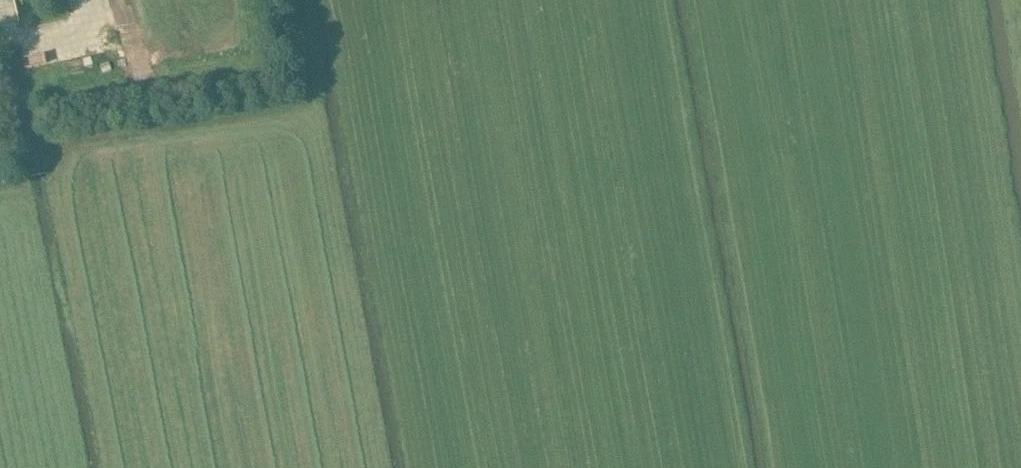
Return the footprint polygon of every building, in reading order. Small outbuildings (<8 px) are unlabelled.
[(115,74),(132,69),(125,48),(108,54),(115,74)] [(98,59),(82,60),(83,74),(99,74),(98,59)]
